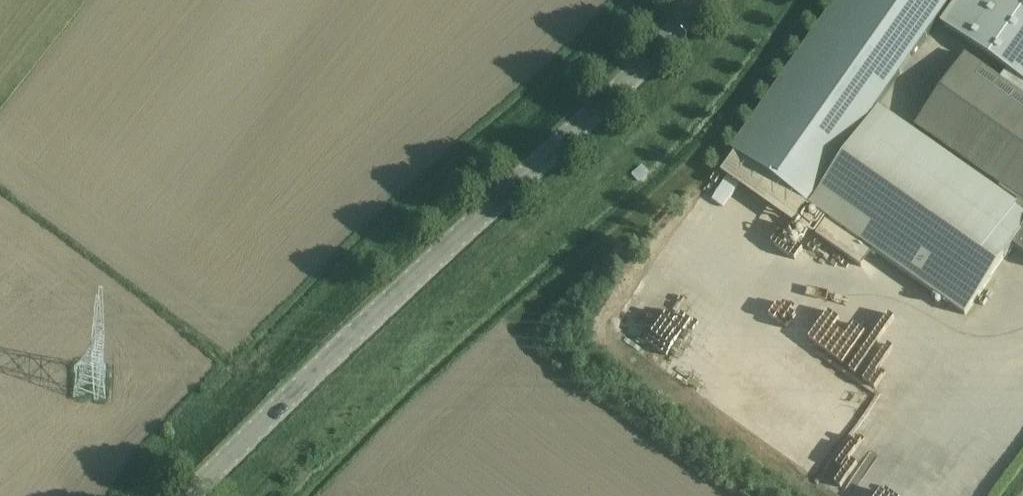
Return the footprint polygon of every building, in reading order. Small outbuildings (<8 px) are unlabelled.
[(876,110),(953,0),(841,0),(734,152),(811,206),(829,219),(817,236),(859,265),(871,249),(966,316),(1015,246),(1022,251),(1022,0),(963,0),(945,26),(1007,71),(1001,80),(967,55),(916,126),(969,164),(963,171),(876,110)] [(636,177),(648,168),(641,159),(629,169),(636,177)]
